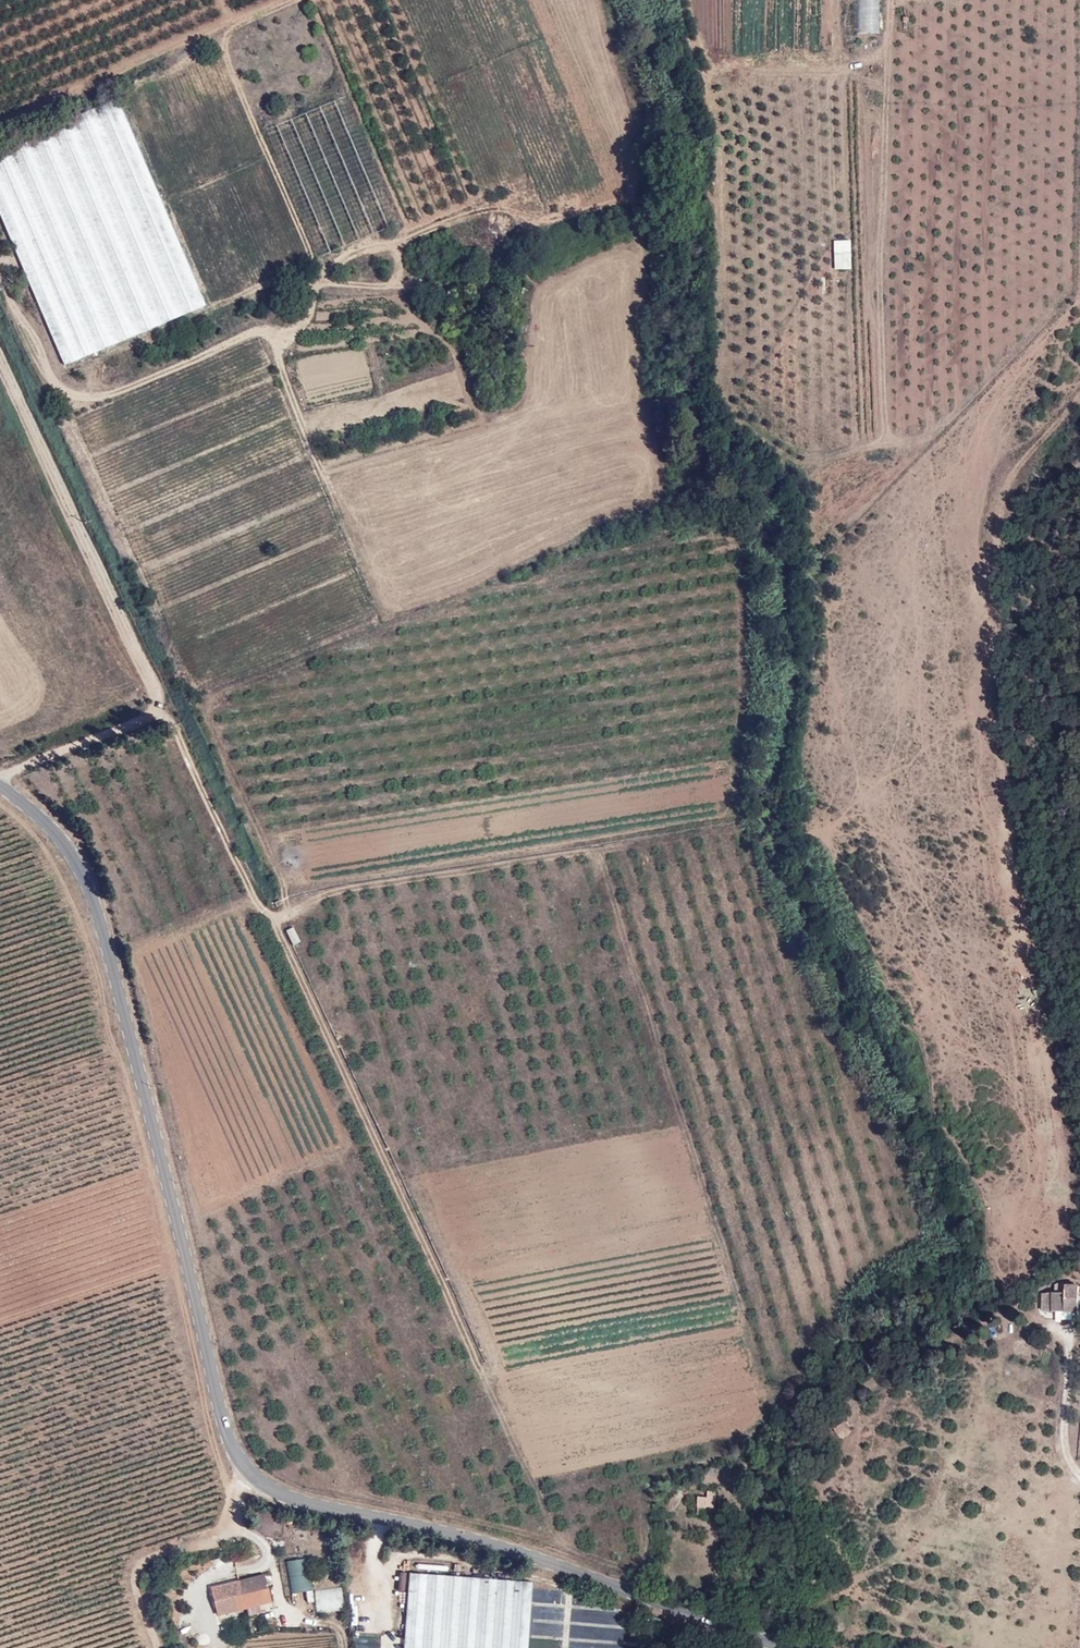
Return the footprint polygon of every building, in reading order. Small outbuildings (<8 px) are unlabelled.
[(860,36),(885,34),(882,0),(858,0),(860,36)] [(0,147),(0,214),(64,365),(205,305),(117,98),(0,147)] [(300,942),(293,927),(286,930),(293,945),(300,942)] [(1078,1285),(1065,1285),(1064,1293),(1042,1293),(1042,1310),(1078,1310),(1078,1285)] [(698,1506),(707,1506),(707,1497),(698,1497),(698,1506)] [(706,1515),(707,1506),(698,1506),(697,1514),(706,1515)] [(305,1560),(286,1563),(290,1594),(309,1592),(305,1560)] [(532,1580),(410,1570),(404,1647),(527,1647),(532,1580)] [(270,1599),(264,1572),(213,1585),(219,1611),(270,1599)] [(316,1591),(318,1610),(343,1608),(342,1590),(316,1591)]
